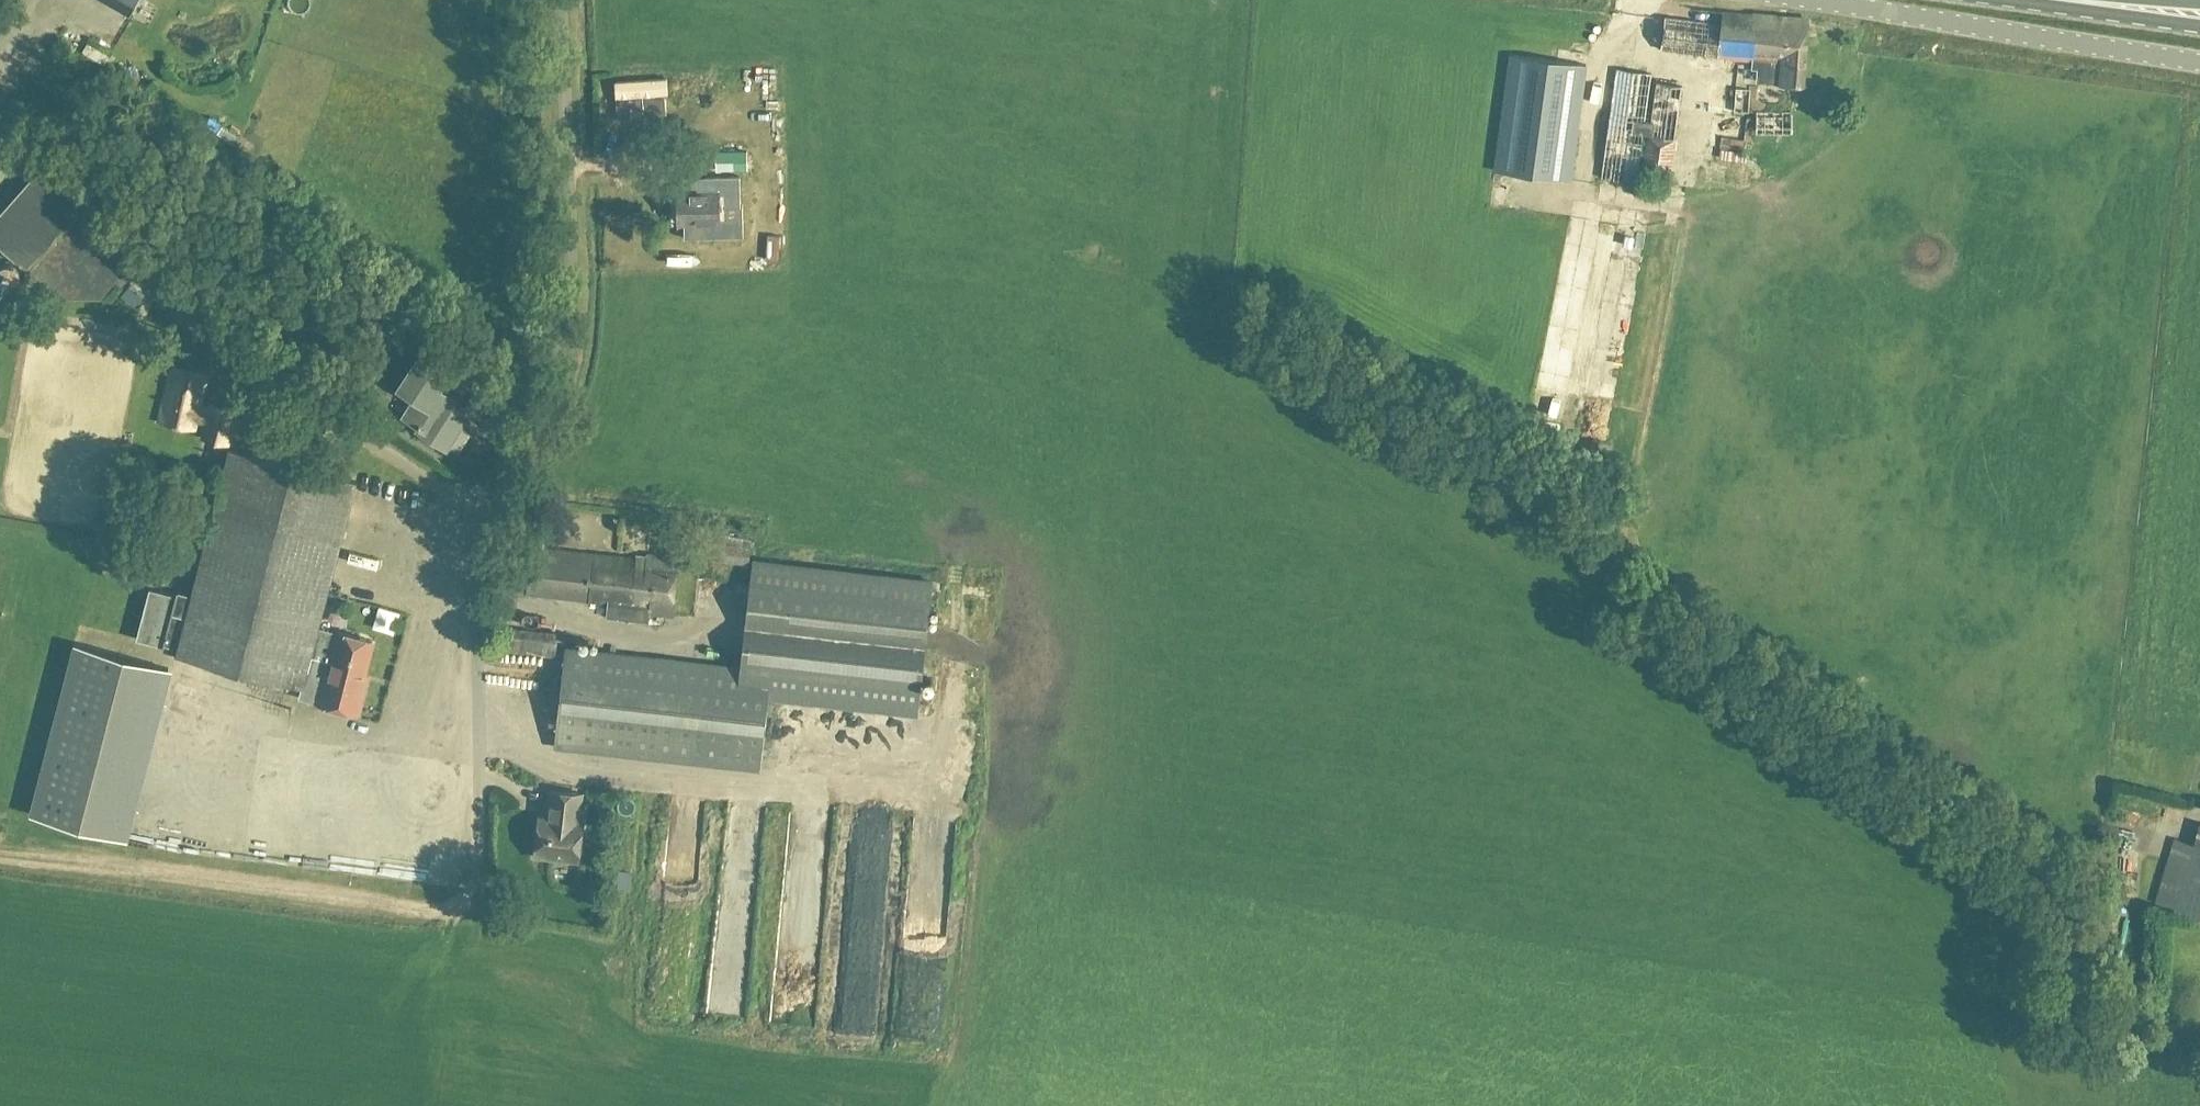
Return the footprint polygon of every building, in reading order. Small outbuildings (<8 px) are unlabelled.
[(106,3),(129,16),(138,0),(108,0),(106,3)] [(1665,17),(1661,49),(1759,63),(1756,81),(1802,87),(1811,21),(1724,9),(1722,25),(1665,17)] [(1570,181),(1585,64),(1509,54),(1494,171),(1570,181)] [(1677,140),(1684,85),(1655,82),(1650,122),(1646,121),(1653,74),(1615,68),(1600,178),(1634,183),(1633,193),(1663,197),(1664,185),(1667,186),(1675,139),(1677,140)] [(1749,90),(1735,88),(1735,112),(1749,113),(1749,90)] [(1756,110),(1755,135),(1791,135),(1790,111),(1756,110)] [(1721,146),(1719,159),(1746,162),(1747,153),(1742,152),(1744,141),(1721,138),(1720,146),(1721,146)] [(715,152),(716,170),(747,169),(747,151),(715,152)] [(8,293),(7,294),(14,300),(103,294),(114,281),(124,288),(134,276),(143,284),(215,339),(227,322),(148,260),(149,259),(140,251),(147,243),(90,194),(91,192),(40,161),(0,207),(0,245),(8,252),(0,261),(0,286),(8,293)] [(678,190),(679,225),(684,225),(684,237),(743,236),(743,205),(740,205),(740,176),(704,176),(704,189),(678,190)] [(254,346),(241,336),(235,345),(248,354),(254,346)] [(417,360),(399,388),(415,398),(404,416),(420,427),(418,430),(446,448),(466,416),(434,396),(445,378),(417,360)] [(206,407),(200,406),(207,375),(171,367),(163,402),(162,402),(157,421),(195,430),(197,424),(203,426),(200,439),(232,447),(242,410),(208,401),(206,407)] [(499,407),(492,422),(507,430),(515,415),(499,407)] [(335,446),(332,457),(347,461),(350,451),(335,446)] [(136,639),(177,650),(175,657),(184,660),(185,656),(303,686),(300,697),(318,702),(318,703),(358,714),(366,684),(362,683),(373,640),(336,631),(334,638),(317,633),(356,481),(228,448),(191,594),(177,591),(176,595),(149,588),(136,639)] [(733,536),(699,532),(696,559),(747,566),(751,539),(733,536)] [(532,546),(527,594),(608,603),(607,618),(648,622),(650,609),(672,612),(679,553),(647,549),(646,559),(532,546)] [(753,560),(741,669),(567,649),(564,680),(551,679),(549,698),(561,699),(556,746),(759,769),(767,700),(917,718),(933,579),(753,560)] [(556,658),(559,633),(503,626),(500,652),(556,658)] [(168,667),(74,644),(31,816),(125,839),(168,667)] [(578,820),(582,794),(550,790),(547,817),(539,816),(534,857),(578,862),(583,821),(578,820)] [(2168,859),(2155,901),(2199,915),(2199,824),(2194,844),(2174,838),(2168,859)] [(808,892),(807,872),(795,873),(796,892),(808,892)]
